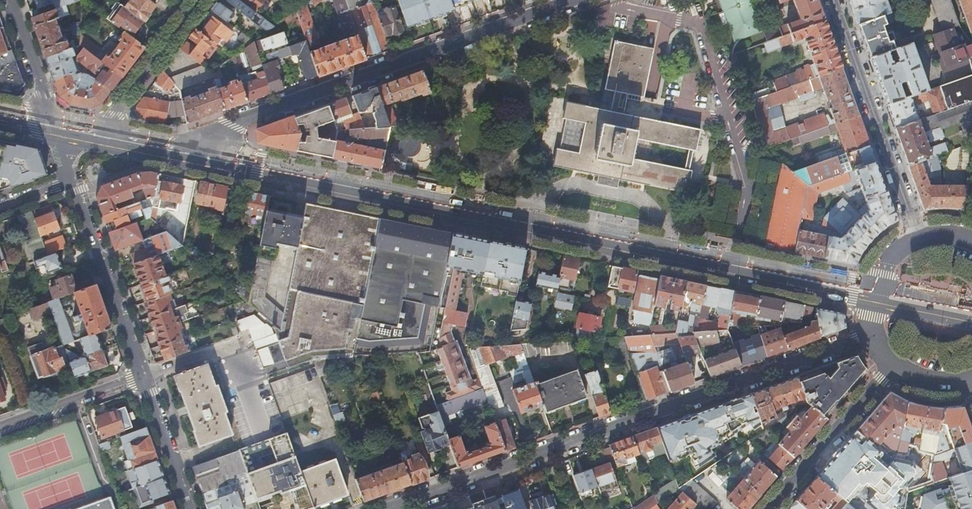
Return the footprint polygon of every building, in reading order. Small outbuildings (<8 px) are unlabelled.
[(30,11),(33,17),(57,9),(82,0),(35,0),(38,8),(30,11)] [(125,6),(126,6),(144,21),(156,5),(150,0),(130,0),(125,6)] [(235,14),(218,0),(211,9),(218,14),(228,22),(235,14)] [(227,0),(267,32),(275,26),(254,10),(241,0),(227,0)] [(254,10),(262,0),(241,0),(254,10)] [(345,35),(356,31),(345,0),(332,0),(345,35)] [(356,31),(358,36),(366,59),(391,50),(386,36),(379,17),(376,10),(373,2),(362,6),(360,1),(363,0),(345,0),(356,31)] [(454,9),(453,8),(450,0),(398,0),(402,12),(407,26),(416,23),(428,18),(432,17),(445,12),(454,9)] [(759,30),(748,0),(721,0),(735,39),(759,30)] [(771,6),(774,13),(779,11),(779,9),(794,3),(793,0),(789,0),(771,6)] [(794,3),(800,19),(779,27),(779,28),(782,36),(824,21),(817,0),(793,0),(794,3)] [(853,11),(882,0),(849,0),(853,11)] [(886,0),(882,0),(853,11),(858,25),(891,13),(886,0)] [(942,31),(952,27),(959,25),(950,0),(931,0),(942,31)] [(971,37),(971,0),(959,0),(971,37)] [(288,16),(295,11),(285,3),(280,10),(288,16)] [(320,44),(305,4),(295,11),(306,39),(306,42),(309,48),(320,44)] [(144,21),(126,6),(115,20),(120,24),(132,35),(144,21)] [(385,7),(376,10),(379,17),(387,15),(385,10),(386,10),(385,7)] [(387,15),(379,17),(386,36),(386,35),(387,36),(388,36),(393,35),(393,34),(393,33),(395,32),(395,33),(402,30),(393,7),(386,10),(385,10),(387,15)] [(906,7),(891,13),(858,25),(869,58),(894,48),(891,41),(895,39),(892,31),(887,32),(886,29),(883,30),(882,25),(909,16),(906,7)] [(57,9),(33,17),(47,57),(76,47),(74,41),(69,43),(66,35),(63,36),(57,19),(60,18),(57,9)] [(779,11),(774,13),(776,20),(782,18),(779,11)] [(446,16),(445,12),(432,17),(434,20),(446,16)] [(213,42),(216,44),(221,38),(227,42),(234,33),(213,17),(201,32),(213,42)] [(428,18),(416,23),(417,26),(429,22),(428,18)] [(841,67),(824,21),(782,36),(777,38),(780,46),(780,47),(809,36),(811,40),(806,41),(813,63),(809,65),(807,64),(803,66),(804,70),(772,81),(773,86),(770,88),(772,92),(776,91),(841,67)] [(11,50),(3,26),(0,27),(0,54),(11,50)] [(947,82),(928,90),(911,43),(894,48),(869,58),(895,129),(919,120),(914,106),(929,101),(934,115),(971,101),(971,44),(970,41),(967,42),(966,39),(961,41),(962,44),(958,45),(952,27),(942,31),(933,34),(939,53),(937,53),(947,82)] [(201,32),(196,28),(189,37),(198,44),(189,56),(199,63),(205,57),(202,55),(213,42),(201,32)] [(777,38),(782,36),(779,28),(765,34),(768,41),(777,38)] [(260,39),(264,49),(271,46),(272,47),(286,42),(282,31),(260,39)] [(84,48),(122,77),(145,47),(125,32),(119,39),(122,41),(115,49),(109,45),(109,46),(107,44),(103,49),(105,50),(104,51),(108,54),(105,57),(100,52),(99,53),(96,50),(98,47),(81,34),(81,45),(84,48)] [(247,47),(254,42),(242,33),(237,39),(247,47)] [(366,59),(358,36),(310,53),(319,76),(366,59)] [(780,46),(777,38),(768,41),(764,43),(767,51),(780,46)] [(310,53),(309,48),(306,42),(306,39),(288,46),(291,55),(290,60),(300,59),(307,80),(319,76),(310,53)] [(690,170),(631,158),(629,166),(593,159),(601,123),(636,131),(635,139),(694,151),(699,152),(702,153),(706,131),(623,114),(627,94),(644,97),(654,49),(615,41),(605,89),(615,91),(610,111),(569,102),(556,165),(599,174),(609,176),(620,179),(693,194),(698,172),(695,171),(690,170)] [(261,63),(254,42),(247,47),(244,49),(251,66),(261,63)] [(76,47),(47,57),(60,96),(70,104),(88,108),(101,103),(122,77),(84,48),(77,57),(94,71),(95,72),(97,73),(103,66),(106,68),(99,77),(94,73),(94,74),(91,77),(96,81),(92,85),(89,77),(83,73),(82,74),(80,69),(76,70),(71,58),(70,59),(69,56),(76,53),(75,52),(80,50),(78,46),(76,47)] [(11,50),(0,54),(0,89),(16,93),(24,84),(11,50)] [(231,58),(235,67),(240,65),(236,54),(231,58)] [(272,93),(283,89),(279,77),(277,72),(275,69),(279,68),(280,71),(289,69),(287,63),(281,58),(262,65),(264,71),(272,93)] [(211,73),(218,68),(215,64),(207,70),(211,73)] [(213,78),(211,73),(207,70),(203,66),(171,79),(175,83),(181,91),(213,78)] [(763,148),(788,139),(795,137),(797,136),(858,114),(841,67),(776,91),(772,92),(757,98),(751,100),(763,148)] [(225,110),(248,102),(240,81),(237,83),(236,81),(230,83),(231,85),(222,88),(218,78),(220,77),(218,68),(211,73),(213,78),(216,86),(225,110)] [(175,83),(171,79),(164,70),(154,84),(162,90),(164,88),(168,92),(175,83)] [(431,94),(423,70),(376,88),(383,106),(387,105),(401,100),(402,102),(422,95),(423,97),(431,94)] [(248,102),(272,93),(264,71),(256,74),(255,72),(251,73),(244,75),(239,77),(240,81),(248,102)] [(656,99),(660,77),(653,76),(648,98),(656,99)] [(216,86),(207,89),(208,92),(204,93),(203,91),(200,92),(201,94),(191,98),(191,96),(183,98),(188,123),(197,120),(225,110),(216,86)] [(383,106),(376,88),(353,96),(360,113),(368,110),(368,108),(371,107),(372,105),(376,107),(375,110),(376,112),(373,113),(376,122),(377,128),(390,127),(384,109),(383,106)] [(142,119),(167,124),(170,102),(144,96),(136,107),(142,119)] [(339,131),(346,131),(350,130),(366,129),(362,119),(361,116),(354,118),(347,98),(329,105),(335,121),(339,131)] [(895,129),(908,165),(936,155),(945,153),(953,150),(952,145),(946,147),(945,143),(929,149),(927,143),(944,137),(941,129),(959,122),(962,130),(960,131),(965,146),(971,143),(971,101),(934,115),(919,120),(895,129)] [(784,128),(777,104),(765,109),(773,132),(784,128)] [(298,151),(333,158),(337,141),(319,138),(317,127),(335,121),(329,105),(295,117),(301,133),(298,151)] [(384,109),(390,127),(405,126),(404,119),(397,120),(392,108),(389,107),(388,107),(384,109)] [(869,144),(858,114),(797,136),(800,143),(837,130),(843,147),(819,156),(821,161),(869,144)] [(259,143),(298,151),(301,133),(295,117),(258,130),(259,143)] [(362,119),(366,129),(370,129),(365,117),(362,119)] [(319,138),(337,141),(339,131),(335,121),(317,127),(319,138)] [(384,141),(387,141),(390,127),(377,128),(370,129),(366,129),(350,130),(351,141),(384,139),(384,141)] [(333,158),(382,168),(385,151),(344,143),(346,131),(339,131),(337,141),(333,158)] [(399,140),(393,136),(392,139),(391,142),(390,145),(391,148),(391,151),(392,153),(393,154),(395,157),(397,159),(399,161),(402,163),(405,164),(407,156),(406,156),(404,155),(402,154),(401,153),(400,151),(399,149),(398,147),(398,145),(398,143),(398,141),(399,140)] [(795,137),(788,139),(790,145),(797,143),(795,137)] [(46,174),(37,149),(24,147),(0,142),(0,191),(46,174)] [(908,165),(924,210),(935,208),(943,208),(952,208),(962,209),(967,186),(971,158),(971,143),(965,146),(953,150),(945,153),(945,185),(941,185),(940,170),(936,155),(908,165)] [(875,162),(869,144),(821,161),(791,172),(808,186),(875,162)] [(695,171),(699,152),(694,151),(690,170),(695,171)] [(799,230),(794,252),(853,264),(857,257),(868,243),(881,230),(896,220),(875,162),(808,186),(802,214),(801,218),(811,220),(817,193),(842,184),(844,190),(851,187),(856,183),(857,186),(859,185),(860,188),(852,191),(852,192),(855,198),(857,200),(864,197),(866,202),(859,209),(849,200),(847,202),(842,197),(823,217),(820,227),(807,224),(805,231),(799,230)] [(791,172),(782,164),(765,246),(794,252),(799,230),(801,218),(802,214),(808,186),(791,172)] [(159,181),(160,173),(152,172),(138,173),(101,186),(96,198),(103,215),(112,212),(117,210),(115,205),(134,198),(132,193),(143,189),(147,200),(156,196),(159,181)] [(609,176),(599,174),(597,184),(618,188),(620,179),(609,176)] [(152,218),(156,221),(158,208),(165,210),(167,208),(172,209),(173,210),(175,210),(176,210),(178,210),(178,208),(180,207),(180,205),(179,204),(180,202),(181,203),(184,187),(159,181),(156,196),(152,218)] [(223,210),(228,187),(202,182),(198,203),(212,206),(211,208),(223,210)] [(246,213),(266,217),(267,210),(270,196),(250,192),(246,213)] [(147,200),(117,210),(112,212),(103,215),(106,224),(114,221),(117,230),(109,233),(115,251),(143,241),(146,249),(131,254),(134,264),(159,255),(184,246),(156,221),(152,218),(156,196),(147,200)] [(354,363),(353,357),(354,357),(356,348),(425,343),(432,306),(439,307),(454,234),(443,231),(326,207),(306,203),(304,217),(298,246),(285,314),(282,331),(260,312),(257,316),(266,324),(265,324),(253,315),(237,321),(241,332),(249,329),(257,351),(268,347),(275,365),(286,361),(288,366),(289,369),(314,360),(316,366),(318,369),(327,366),(325,359),(343,358),(343,364),(354,363)] [(36,209),(32,211),(40,235),(59,228),(53,212),(38,217),(36,209)] [(276,242),(298,246),(304,217),(267,210),(266,217),(261,245),(275,248),(276,242)] [(17,216),(32,258),(36,257),(38,256),(47,253),(43,242),(40,235),(32,211),(17,216)] [(234,224),(227,222),(225,233),(232,235),(234,224)] [(480,239),(454,234),(439,307),(447,309),(439,350),(443,361),(436,363),(439,370),(445,368),(454,392),(448,394),(450,400),(484,388),(480,378),(473,381),(474,383),(472,384),(470,379),(473,379),(459,341),(456,341),(453,332),(454,325),(466,327),(469,313),(457,311),(464,270),(484,275),(490,241),(480,239)] [(43,242),(47,253),(55,250),(61,248),(66,246),(62,235),(43,242)] [(508,245),(490,241),(484,275),(482,287),(509,292),(508,295),(518,297),(527,249),(508,245)] [(0,268),(2,272),(8,270),(0,246),(0,269),(0,268)] [(38,256),(36,257),(40,268),(45,266),(47,272),(50,271),(52,270),(61,267),(55,250),(47,253),(38,256)] [(142,284),(167,275),(159,255),(134,264),(142,284)] [(260,312),(282,331),(285,314),(265,297),(273,258),(258,255),(252,289),(249,303),(257,309),(260,312)] [(578,259),(564,256),(560,276),(558,286),(568,288),(570,279),(574,280),(578,259)] [(638,271),(612,266),(608,286),(634,291),(638,271)] [(558,286),(560,276),(539,271),(537,286),(538,286),(538,287),(539,287),(539,286),(553,289),(552,294),(556,295),(557,292),(558,286)] [(52,287),(54,294),(60,292),(61,296),(67,294),(74,292),(76,291),(70,275),(55,280),(57,285),(52,287)] [(149,302),(170,295),(172,294),(168,284),(171,283),(171,281),(168,275),(167,275),(142,284),(149,302)] [(655,305),(660,280),(639,276),(633,311),(634,311),(635,318),(634,321),(651,324),(655,305)] [(687,281),(661,276),(660,280),(655,305),(665,307),(666,303),(668,303),(669,300),(672,301),(670,308),(681,310),(682,307),(687,281)] [(177,279),(171,281),(171,283),(168,284),(172,294),(181,291),(177,279)] [(706,285),(687,281),(682,307),(685,308),(689,302),(698,304),(697,307),(696,307),(695,310),(692,309),(689,323),(688,332),(693,332),(697,331),(706,285)] [(110,327),(95,284),(76,291),(74,292),(76,298),(89,335),(96,332),(110,327)] [(146,303),(149,302),(142,284),(139,285),(146,303)] [(697,331),(727,329),(735,291),(706,285),(697,331)] [(237,292),(249,303),(252,289),(239,286),(237,292)] [(784,301),(735,291),(727,329),(740,365),(745,363),(750,361),(748,353),(752,351),(752,352),(753,352),(749,340),(748,341),(746,342),(745,340),(743,340),(739,328),(738,327),(743,327),(745,319),(742,319),(742,315),(746,316),(746,314),(755,316),(755,319),(765,321),(766,320),(769,321),(770,319),(772,319),(771,325),(779,325),(780,321),(784,301)] [(54,294),(46,297),(48,301),(61,296),(60,292),(54,294)] [(76,298),(74,292),(67,294),(70,301),(76,298)] [(557,292),(556,295),(554,307),(572,311),(575,296),(557,292)] [(61,296),(48,301),(50,308),(62,340),(63,344),(73,341),(72,337),(60,304),(70,301),(67,294),(61,296)] [(46,297),(46,295),(39,297),(41,304),(48,301),(46,297)] [(148,308),(151,317),(171,309),(168,301),(172,300),(170,295),(149,302),(151,307),(148,308)] [(630,308),(632,300),(619,297),(618,305),(630,308)] [(533,303),(517,300),(512,331),(520,330),(528,329),(533,303)] [(48,301),(41,304),(28,308),(31,315),(50,308),(48,301)] [(812,307),(784,301),(780,321),(808,324),(812,307)] [(228,307),(229,310),(238,307),(239,310),(241,309),(240,306),(244,305),(243,302),(228,307)] [(157,325),(159,330),(180,323),(188,320),(187,318),(186,314),(188,313),(189,313),(186,304),(175,308),(171,309),(151,317),(154,326),(157,325)] [(836,312),(815,308),(816,315),(814,315),(813,317),(813,320),(816,320),(816,321),(810,322),(810,327),(800,330),(798,326),(781,332),(787,348),(845,327),(844,320),(843,313),(836,312)] [(602,317),(580,313),(577,329),(599,333),(602,317)] [(4,317),(0,318),(0,336),(9,333),(4,317)] [(676,333),(688,332),(689,323),(679,321),(678,327),(676,333)] [(25,332),(44,332),(43,322),(25,322),(25,332)] [(158,337),(161,345),(181,338),(179,330),(182,329),(180,323),(159,330),(161,336),(158,337)] [(676,333),(678,327),(667,326),(651,327),(649,335),(676,333)] [(781,332),(780,328),(759,335),(762,342),(766,356),(787,348),(781,332)] [(727,329),(697,331),(693,332),(700,351),(703,359),(709,376),(740,365),(727,329)] [(77,339),(79,338),(84,336),(82,331),(75,333),(76,336),(77,339)] [(107,365),(96,332),(89,335),(84,336),(79,338),(83,351),(81,356),(69,360),(71,364),(75,377),(107,365)] [(700,351),(693,332),(688,332),(676,333),(683,353),(689,353),(690,356),(694,356),(693,352),(700,351)] [(624,337),(632,358),(647,399),(665,392),(658,372),(662,370),(669,391),(693,382),(686,361),(676,365),(670,367),(667,368),(666,364),(668,363),(674,360),(684,357),(683,353),(676,333),(649,335),(629,337),(625,337),(624,337)] [(167,353),(169,359),(190,351),(185,337),(181,338),(161,345),(164,354),(167,353)] [(624,337),(608,338),(618,364),(632,358),(624,337)] [(63,344),(62,340),(46,346),(44,342),(30,347),(33,355),(31,355),(39,376),(44,375),(55,371),(55,370),(71,364),(69,360),(63,344)] [(572,341),(521,344),(526,358),(576,353),(572,341)] [(754,345),(759,358),(766,356),(762,342),(754,345)] [(477,368),(480,378),(484,388),(488,401),(492,411),(504,406),(489,364),(516,355),(520,367),(510,370),(515,383),(526,379),(528,384),(513,390),(521,413),(543,405),(534,382),(526,358),(521,344),(480,348),(486,365),(477,368)] [(264,369),(275,365),(268,347),(257,351),(264,369)] [(486,365),(480,348),(470,348),(477,368),(486,365)] [(849,358),(797,376),(805,398),(806,402),(823,416),(860,374),(864,369),(855,356),(849,358)] [(239,373),(262,367),(260,361),(237,367),(239,373)] [(589,375),(586,377),(600,416),(611,412),(601,384),(604,383),(605,382),(601,371),(601,370),(600,369),(597,370),(595,363),(586,366),(589,375)] [(215,385),(207,365),(186,372),(185,370),(181,371),(182,374),(177,376),(202,445),(232,435),(215,385)] [(537,381),(534,382),(543,405),(545,412),(587,398),(577,370),(538,384),(537,381)] [(658,372),(665,392),(669,391),(662,370),(658,372)] [(797,376),(750,394),(760,423),(775,417),(773,409),(781,406),(782,411),(787,409),(786,405),(805,398),(797,376)] [(432,394),(429,383),(422,386),(426,396),(432,394)] [(484,388),(450,400),(437,405),(441,419),(444,426),(451,424),(448,415),(488,401),(484,388)] [(889,391),(856,430),(868,440),(876,446),(881,441),(897,452),(906,453),(908,442),(899,441),(907,401),(901,398),(895,395),(889,391)] [(432,394),(426,396),(430,407),(436,404),(432,394)] [(750,394),(703,411),(721,460),(748,442),(763,431),(760,423),(750,394)] [(907,401),(899,441),(908,442),(909,443),(911,433),(916,434),(917,429),(920,430),(921,427),(923,428),(921,440),(920,445),(919,450),(934,453),(934,456),(949,450),(944,437),(945,433),(947,432),(953,448),(971,441),(971,432),(963,406),(957,407),(956,407),(941,408),(928,406),(925,406),(914,403),(907,401)] [(793,457),(826,419),(823,416),(806,402),(803,405),(808,410),(800,419),(796,416),(786,427),(790,431),(782,439),(775,433),(770,437),(779,445),(793,457)] [(122,435),(132,432),(130,427),(132,426),(125,406),(116,409),(116,410),(96,417),(103,437),(121,431),(122,435)] [(337,407),(332,409),(337,422),(345,419),(342,412),(339,413),(337,407)] [(441,445),(450,442),(448,439),(447,436),(444,426),(441,419),(432,423),(429,414),(419,418),(422,427),(425,428),(425,431),(422,432),(429,451),(441,447),(441,445)] [(496,423),(506,450),(515,447),(506,420),(496,423)] [(450,442),(458,467),(506,450),(496,423),(496,422),(484,426),(489,440),(491,445),(487,446),(469,452),(466,453),(465,449),(460,435),(448,439),(450,442)] [(393,431),(390,424),(384,426),(386,433),(393,431)] [(127,470),(158,459),(146,426),(132,432),(122,435),(120,436),(128,459),(124,461),(127,470)] [(657,427),(633,436),(638,450),(643,449),(644,453),(653,450),(655,456),(658,455),(665,453),(657,427)] [(679,460),(706,450),(698,429),(671,439),(679,460)] [(281,493),(289,490),(296,508),(315,508),(287,434),(240,450),(250,478),(258,502),(271,497),(270,495),(280,491),(281,493)] [(633,436),(609,445),(611,448),(614,457),(617,467),(636,460),(634,456),(639,454),(638,450),(633,436)] [(855,438),(837,457),(866,484),(867,485),(876,492),(866,502),(873,508),(898,508),(905,500),(909,488),(926,472),(917,464),(896,461),(893,464),(905,476),(904,479),(899,475),(899,473),(890,466),(887,469),(879,461),(884,455),(868,440),(862,445),(855,438)] [(99,444),(101,451),(110,447),(108,441),(99,444)] [(430,461),(423,441),(417,443),(421,455),(424,464),(430,461)] [(962,472),(971,468),(971,441),(953,448),(953,449),(949,450),(934,456),(932,464),(940,461),(956,455),(962,472)] [(908,442),(906,453),(907,449),(919,451),(919,450),(920,445),(913,444),(909,443),(908,442)] [(781,470),(793,457),(779,445),(768,458),(781,470)] [(614,457),(611,448),(604,451),(607,460),(614,457)] [(643,449),(638,450),(639,454),(641,458),(642,461),(651,458),(655,456),(653,450),(644,453),(643,449)] [(250,478),(240,450),(238,451),(193,467),(203,494),(250,478)] [(919,450),(919,451),(920,461),(932,466),(932,464),(934,456),(934,453),(919,450)] [(404,462),(412,484),(429,478),(424,464),(421,455),(420,456),(418,452),(410,455),(412,459),(404,462)] [(658,455),(655,456),(651,458),(654,467),(661,464),(658,455)] [(866,484),(837,457),(821,475),(850,502),(866,484)] [(743,479),(760,494),(780,472),(765,459),(762,464),(759,461),(760,460),(758,458),(755,460),(757,462),(755,465),(747,458),(743,462),(751,469),(743,479)] [(135,487),(164,477),(158,459),(127,470),(126,471),(132,488),(135,487)] [(336,459),(302,471),(314,506),(348,494),(336,459)] [(357,479),(365,501),(412,484),(404,462),(357,479)] [(609,462),(592,468),(598,486),(616,480),(609,462)] [(930,474),(933,483),(946,478),(941,463),(932,467),(930,474)] [(598,486),(592,468),(573,475),(580,493),(598,486)] [(948,477),(952,487),(953,490),(942,494),(941,491),(940,488),(923,495),(920,508),(956,508),(957,506),(959,507),(960,508),(971,508),(971,469),(962,472),(948,477)] [(737,474),(734,479),(739,483),(726,499),(737,508),(747,508),(760,494),(743,479),(737,474)] [(815,476),(795,499),(797,501),(790,508),(820,508),(835,493),(815,476)] [(166,494),(170,493),(164,477),(135,487),(142,503),(166,494)] [(250,478),(203,494),(208,508),(220,505),(221,508),(246,508),(245,506),(258,502),(250,478)] [(678,490),(674,479),(653,492),(654,494),(657,504),(674,492),(678,490)] [(678,490),(681,493),(695,505),(700,508),(711,508),(717,502),(692,480),(678,490)] [(519,489),(502,496),(504,501),(498,503),(500,508),(526,508),(519,489)] [(678,496),(667,508),(692,508),(695,505),(681,493),(678,496)] [(650,508),(656,505),(657,504),(654,494),(633,508),(649,508),(650,508)] [(109,495),(69,508),(114,508),(109,495)] [(553,495),(548,497),(547,496),(541,499),(541,498),(529,502),(532,508),(555,508),(553,505),(556,504),(553,495)] [(841,498),(831,508),(840,508),(846,502),(841,498)] [(472,508),(473,508),(500,508),(498,503),(497,501),(496,499),(472,508)] [(172,500),(169,501),(153,507),(154,508),(176,508),(172,500)]
